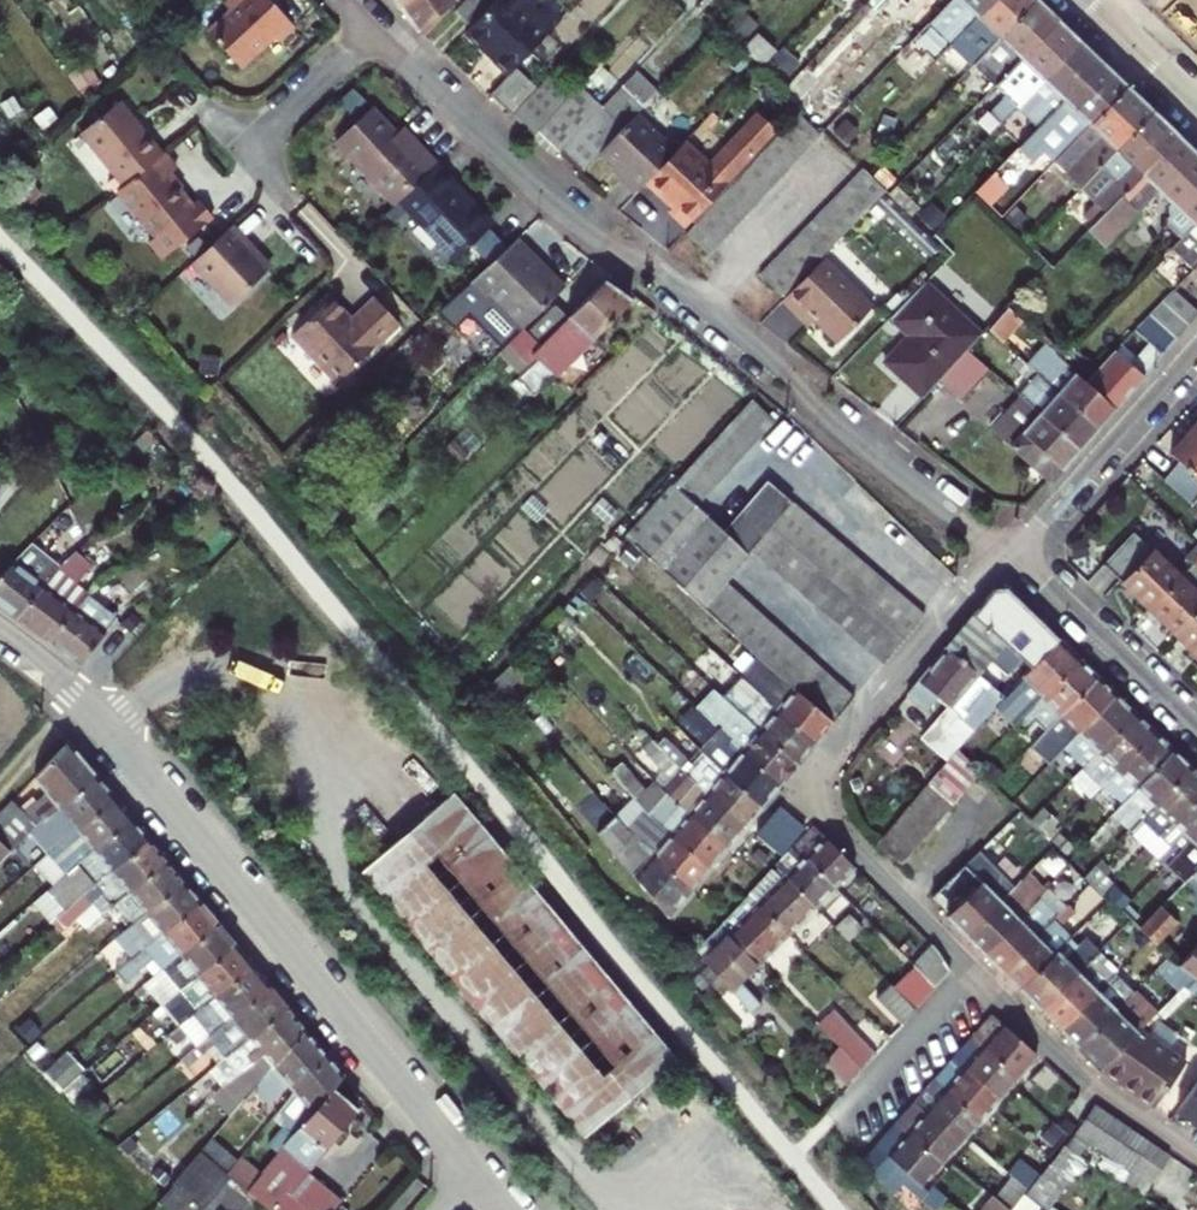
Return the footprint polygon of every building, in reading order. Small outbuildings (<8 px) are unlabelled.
[(280,43),(297,27),(272,0),(231,0),(226,4),(233,11),(209,33),(242,70),(275,39),(280,43)] [(415,0),(395,0),(402,10),(415,0)] [(402,10),(421,29),(456,4),(460,0),(415,0),(402,10)] [(474,27),(499,0),(469,0),(457,12),(474,27)] [(468,33),(485,49),(492,48),(500,57),(497,60),(511,74),(517,67),(563,19),(553,10),(545,10),(542,13),(528,0),(500,0),(499,0),(474,27),(468,33)] [(884,10),(894,0),(874,0),(884,10)] [(995,0),(953,0),(931,22),(953,44),(995,0)] [(1034,0),(995,0),(953,44),(974,64),(1034,0)] [(1060,21),(1038,0),(1034,0),(974,64),(981,71),(971,81),(987,97),(997,86),(1060,21)] [(1018,107),(1081,41),(1060,21),(997,86),(1007,95),(990,112),(1002,123),(1018,107)] [(1040,127),(1103,62),(1081,41),(1018,107),(1040,127)] [(492,48),(485,49),(497,60),(500,57),(492,48)] [(93,71),(104,86),(123,69),(110,55),(93,71)] [(1070,148),(1129,87),(1103,62),(1040,127),(977,193),(992,207),(1013,184),(1044,152),(1058,137),(1070,148)] [(511,74),(494,92),(515,113),(539,88),(517,67),(511,74)] [(515,113),(514,114),(537,134),(540,129),(571,98),(549,77),(539,88),(515,113)] [(797,98),(808,109),(828,88),(818,77),(797,98)] [(563,149),(609,101),(587,81),(571,98),(540,129),(563,149)] [(602,154),(637,117),(648,105),(625,84),(609,101),(563,149),(587,170),(602,154)] [(1082,188),(1155,112),(1129,87),(1070,148),(1056,163),(1082,188)] [(377,106),(339,141),(371,177),(397,205),(441,164),(417,138),(412,143),(402,133),(377,106)] [(121,108),(84,142),(124,186),(164,154),(121,108)] [(51,134),(66,122),(65,119),(57,109),(42,120),(51,134)] [(799,112),(779,134),(691,228),(686,234),(711,257),(734,232),(823,136),(799,112)] [(1095,227),(1180,137),(1155,112),(1082,188),(1096,202),(1083,215),(1095,227)] [(691,228),(779,134),(760,116),(711,166),(685,141),(673,153),(646,181),(666,200),(668,198),(678,207),(673,212),(691,228)] [(646,181),(673,153),(637,117),(602,154),(614,165),(623,175),(619,180),(634,194),(646,181)] [(402,133),(412,143),(417,138),(408,128),(402,133)] [(1044,152),(1056,163),(1070,148),(1058,137),(1044,152)] [(1090,232),(1106,247),(1160,190),(1167,198),(1165,200),(1165,209),(1168,212),(1165,214),(1166,222),(1183,238),(1196,224),(1196,153),(1180,137),(1095,227),(1090,232)] [(180,172),(164,154),(124,186),(118,190),(163,240),(157,245),(173,263),(221,218),(206,202),(200,208),(173,178),(180,172)] [(470,196),(441,164),(397,205),(387,214),(395,222),(409,209),(456,260),(491,228),(465,200),(470,196)] [(609,170),(619,180),(623,175),(614,165),(609,170)] [(821,258),(887,191),(870,175),(864,169),(760,275),(783,297),(795,285),(807,273),(819,260),(821,258)] [(387,214),(397,205),(371,177),(359,188),(384,216),(387,214)] [(892,195),(913,215),(925,203),(903,183),(892,195)] [(992,207),(1003,217),(1025,195),(1013,184),(992,207)] [(465,200),(491,228),(496,223),(470,196),(465,200)] [(1196,268),(1196,224),(1183,238),(1172,250),(1177,255),(1167,266),(1183,283),(1194,271),(1196,268)] [(269,274),(243,245),(245,243),(232,228),(192,265),(232,308),(269,274)] [(442,310),(459,329),(474,315),(504,349),(570,284),(550,262),(546,266),(533,252),(537,248),(524,234),(442,310)] [(533,252),(546,266),(550,262),(537,248),(533,252)] [(783,297),(779,301),(795,316),(802,308),(813,319),(828,334),(862,300),(821,258),(819,260),(807,273),(795,285),(783,297)] [(519,380),(537,396),(633,302),(605,282),(570,317),(559,307),(531,335),(542,345),(533,355),(538,359),(519,380)] [(953,364),(967,349),(981,335),(926,284),(891,319),(907,335),(883,361),(915,391),(947,358),(953,364)] [(1152,315),(1179,340),(1196,320),(1196,310),(1176,290),(1152,315)] [(289,335),(335,383),(398,325),(374,299),(350,320),(330,298),(289,335)] [(862,300),(828,334),(837,343),(872,309),(862,300)] [(802,308),(795,316),(806,327),(813,319),(802,308)] [(1087,383),(1116,410),(1179,340),(1152,315),(1087,383)] [(1043,380),(1098,430),(1116,410),(1087,383),(1064,361),(1047,345),(1041,353),(1055,365),(1043,380)] [(953,364),(949,369),(940,378),(962,398),(971,388),(989,368),(967,349),(953,364)] [(940,378),(949,369),(953,364),(947,358),(915,391),(922,398),(938,380),(940,378)] [(1025,400),(1080,450),(1098,430),(1043,380),(1035,373),(1017,394),(1025,400)] [(940,378),(938,380),(960,400),(962,398),(940,378)] [(755,399),(686,471),(674,485),(698,507),(710,494),(777,421),(755,399)] [(1025,400),(996,433),(1052,482),(1080,450),(1025,400)] [(1170,456),(1179,464),(1165,479),(1192,503),(1196,497),(1196,425),(1170,456)] [(896,633),(906,641),(927,617),(770,480),(724,532),(748,554),(752,549),(765,561),(786,537),(799,549),(810,559),(822,569),(836,581),(848,591),(860,602),(872,612),(884,622),(896,633)] [(748,554),(724,532),(698,507),(674,485),(625,536),(721,625),(731,633),(744,645),(753,652),(785,680),(796,691),(810,702),(823,714),(834,724),(857,698),(727,584),(752,557),(748,554)] [(1134,524),(1144,533),(1164,512),(1154,503),(1134,524)] [(46,528),(69,550),(84,530),(69,504),(46,528)] [(1134,533),(1103,565),(1148,608),(1179,576),(1134,533)] [(885,665),(906,641),(896,633),(884,622),(872,612),(860,602),(848,591),(836,581),(822,569),(810,559),(799,549),(786,537),(765,561),(779,572),(885,665)] [(0,576),(0,605),(19,619),(55,569),(58,565),(30,544),(0,576)] [(1196,613),(1196,557),(1179,576),(1148,608),(1176,635),(1196,613)] [(50,642),(87,593),(55,569),(19,619),(50,642)] [(1011,589),(996,588),(972,617),(1030,670),(1061,638),(1011,589)] [(118,617),(87,593),(50,642),(81,665),(118,617)] [(1176,635),(1196,655),(1196,613),(1176,635)] [(972,617),(945,648),(1004,699),(1030,670),(972,617)] [(558,634),(569,644),(580,632),(570,622),(558,634)] [(741,665),(753,652),(744,645),(731,633),(721,625),(710,637),(741,665)] [(1004,699),(989,715),(996,721),(1016,700),(1028,711),(1081,658),(1061,638),(1030,670),(1004,699)] [(922,740),(947,762),(958,750),(989,715),(1004,699),(945,648),(907,695),(929,712),(939,699),(950,708),(922,740)] [(1050,729),(1101,677),(1081,658),(1028,711),(1017,723),(1025,730),(1038,717),(1050,729)] [(496,679),(507,691),(527,675),(515,662),(496,679)] [(751,686),(817,744),(834,724),(823,714),(810,702),(796,691),(785,680),(779,685),(763,671),(751,686)] [(734,707),(800,763),(817,744),(751,686),(741,677),(723,697),(734,707)] [(1069,748),(1120,695),(1101,677),(1050,729),(1038,741),(1047,751),(1059,738),(1069,748)] [(1087,765),(1138,712),(1120,695),(1069,748),(1087,765)] [(719,730),(781,785),(800,763),(734,707),(715,727),(719,730)] [(1105,785),(1158,732),(1138,712),(1087,765),(1084,767),(1103,787),(1105,785)] [(704,753),(763,805),(775,793),(781,785),(719,730),(700,750),(704,753)] [(1124,804),(1177,751),(1158,732),(1105,785),(1124,804)] [(693,781),(745,826),(763,805),(704,753),(692,763),(666,738),(658,746),(693,781)] [(1047,751),(1057,761),(1069,748),(1059,738),(1047,751)] [(663,791),(727,847),(745,826),(693,781),(658,746),(652,740),(643,748),(663,771),(672,781),(663,791)] [(28,833),(35,825),(37,827),(99,776),(70,741),(36,775),(47,788),(23,812),(12,800),(0,812),(0,860),(28,833)] [(939,772),(963,794),(974,782),(981,774),(958,750),(947,762),(939,772)] [(1132,832),(1194,767),(1177,751),(1124,804),(1114,814),(1132,832)] [(644,810),(710,867),(727,847),(663,791),(654,781),(652,779),(644,788),(622,763),(611,772),(632,796),(644,810)] [(1196,801),(1196,770),(1194,767),(1132,832),(1150,849),(1161,838),(1196,801)] [(654,781),(663,791),(672,781),(663,771),(654,781)] [(928,784),(953,807),(963,794),(939,772),(928,784)] [(60,843),(116,797),(99,776),(37,827),(35,825),(28,833),(47,855),(49,853),(60,843)] [(994,786),(1005,798),(1015,787),(1004,776),(994,786)] [(917,796),(942,819),(953,807),(928,784),(917,796)] [(584,1137),(675,1060),(453,795),(362,872),(584,1137)] [(613,812),(625,826),(644,810),(632,796),(613,812)] [(908,807),(932,830),(942,819),(917,796),(908,807)] [(78,863),(132,818),(116,797),(60,843),(49,853),(56,861),(68,851),(78,863)] [(1196,839),(1196,801),(1161,838),(1170,847),(1160,858),(1169,868),(1196,839)] [(756,836),(780,856),(809,822),(786,803),(756,836)] [(897,820),(922,843),(932,830),(908,807),(897,820)] [(635,838),(691,889),(710,867),(644,810),(625,826),(635,838)] [(668,916),(691,889),(635,838),(625,826),(613,812),(594,829),(668,916)] [(87,892),(150,839),(132,818),(78,863),(48,890),(67,910),(87,892)] [(886,832),(912,854),(922,843),(897,820),(886,832)] [(1088,842),(1099,853),(1121,830),(1109,820),(1088,842)] [(855,868),(815,828),(795,849),(835,889),(855,868)] [(902,865),(912,854),(886,832),(877,843),(902,865)] [(107,912),(168,860),(150,839),(87,892),(67,910),(57,918),(64,926),(76,914),(81,920),(101,904),(107,912)] [(1196,871),(1196,839),(1169,868),(1185,883),(1194,875),(1196,871)] [(949,917),(948,918),(965,936),(1003,898),(1021,880),(1025,876),(989,840),(973,856),(978,862),(937,903),(949,917)] [(777,867),(817,907),(835,889),(795,849),(777,867)] [(124,932),(184,881),(168,860),(107,912),(124,932)] [(1086,879),(1103,897),(1119,881),(1101,863),(1086,879)] [(750,895),(790,935),(817,907),(777,867),(750,895)] [(983,953),(1039,898),(1021,880),(1003,898),(965,936),(983,953)] [(140,953),(201,901),(184,881),(124,932),(99,953),(105,961),(116,952),(130,940),(140,953)] [(1127,911),(1143,926),(1162,907),(1146,891),(1127,911)] [(856,908),(872,925),(886,911),(871,894),(856,908)] [(723,923),(764,962),(790,935),(750,895),(723,923)] [(1001,973),(1059,916),(1052,908),(1036,924),(1032,920),(1047,904),(1040,897),(1039,898),(983,953),(1001,973)] [(163,969),(218,922),(201,901),(140,953),(127,965),(117,973),(125,983),(146,965),(154,959),(163,969)] [(107,912),(101,904),(81,920),(88,928),(107,912)] [(1019,990),(1073,936),(1063,927),(1079,912),(1071,905),(1059,916),(1001,973),(1019,990)] [(1162,907),(1143,926),(1140,929),(1149,938),(1155,944),(1177,921),(1162,907)] [(834,925),(850,943),(864,929),(850,913),(834,925)] [(64,926),(68,931),(81,920),(76,914),(64,926)] [(1149,938),(1140,929),(1131,920),(1122,929),(1140,946),(1149,938)] [(181,991),(237,944),(218,922),(163,969),(181,991)] [(742,985),(764,962),(723,923),(695,952),(702,960),(708,966),(718,976),(734,993),(752,1016),(762,1005),(742,985)] [(1040,1011),(1101,950),(1089,938),(1082,946),(1073,936),(1019,990),(1040,1011)] [(1155,944),(1149,938),(1140,946),(1137,950),(1157,969),(1169,957),(1155,944)] [(116,952),(127,965),(140,953),(130,940),(116,952)] [(197,1011),(253,964),(237,944),(181,991),(197,1011)] [(1193,978),(1195,980),(1196,981),(1196,947),(1178,967),(1193,978)] [(1059,1030),(1115,972),(1119,968),(1101,950),(1040,1011),(1059,1030)] [(685,962),(693,970),(702,960),(695,952),(685,962)] [(935,953),(913,973),(916,976),(935,996),(951,980),(935,953)] [(1169,957),(1157,969),(1180,991),(1193,978),(1178,967),(1169,957)] [(154,959),(146,965),(155,976),(163,969),(154,959)] [(208,1038),(271,986),(253,964),(197,1011),(169,1034),(176,1043),(186,1035),(197,1025),(208,1038)] [(703,991),(705,990),(718,976),(708,966),(692,981),(703,991)] [(181,991),(163,969),(155,976),(172,997),(181,991)] [(1077,1048),(1134,991),(1115,972),(1059,1030),(1077,1048)] [(14,991),(0,974),(0,1003),(14,991)] [(916,976),(897,994),(918,1016),(936,998),(935,996),(916,976)] [(231,1054),(287,1007),(271,986),(208,1038),(196,1048),(188,1054),(194,1060),(219,1040),(231,1054)] [(893,989),(879,1001),(906,1030),(919,1017),(918,1016),(897,994),(893,989)] [(1157,1014),(1134,991),(1077,1048),(1099,1070),(1141,1030),(1157,1014)] [(245,1101),(306,1029),(287,1007),(231,1054),(211,1070),(240,1107),(245,1101)] [(842,1016),(826,1031),(845,1051),(867,1075),(882,1060),(842,1016)] [(973,1038),(1019,1077),(1038,1055),(993,1016),(973,1038)] [(186,1035),(196,1048),(208,1038),(197,1025),(186,1035)] [(296,1094),(328,1055),(306,1029),(245,1101),(253,1109),(278,1078),(285,1084),(296,1094)] [(1152,1108),(1186,1061),(1141,1030),(1099,1070),(1152,1108)] [(955,1059),(1000,1099),(1019,1077),(973,1038),(955,1059)] [(845,1051),(828,1067),(850,1090),(867,1075),(845,1051)] [(278,1151),(334,1088),(345,1076),(328,1055),(296,1094),(282,1110),(291,1118),(285,1125),(269,1143),(278,1151)] [(948,1091),(981,1120),(1000,1099),(955,1059),(937,1081),(948,1091)] [(253,1109),(259,1115),(285,1084),(278,1078),(253,1109)] [(928,1113),(961,1142),(981,1120),(948,1091),(937,1081),(917,1103),(921,1107),(928,1113)] [(1177,1111),(1196,1126),(1196,1084),(1177,1111)] [(334,1088),(278,1151),(260,1173),(258,1174),(245,1190),(269,1209),(329,1209),(340,1198),(306,1168),(358,1108),(334,1088)] [(898,1124),(943,1163),(961,1142),(928,1113),(921,1107),(917,1103),(898,1124)] [(1080,1156),(1089,1144),(1131,1172),(1151,1143),(1095,1105),(1067,1146),(1080,1156)] [(276,1117),(285,1125),(291,1118),(282,1110),(276,1117)] [(923,1186),(943,1163),(898,1124),(878,1146),(890,1157),(879,1169),(898,1191),(911,1175),(923,1186)] [(240,1159),(215,1137),(201,1153),(227,1175),(240,1159)] [(1170,1156),(1151,1143),(1131,1172),(1123,1183),(1143,1196),(1170,1156)] [(890,1157),(878,1146),(869,1157),(879,1169),(890,1157)] [(229,1176),(227,1175),(201,1153),(174,1184),(201,1208),(229,1176)] [(1012,1175),(1027,1188),(1040,1172),(1021,1158),(1009,1173),(1012,1175)] [(229,1176),(244,1190),(258,1174),(240,1159),(227,1175),(229,1176)] [(1010,1209),(1027,1188),(1012,1175),(995,1197),(1010,1209)] [(988,1201),(981,1209),(999,1209),(988,1201)]
